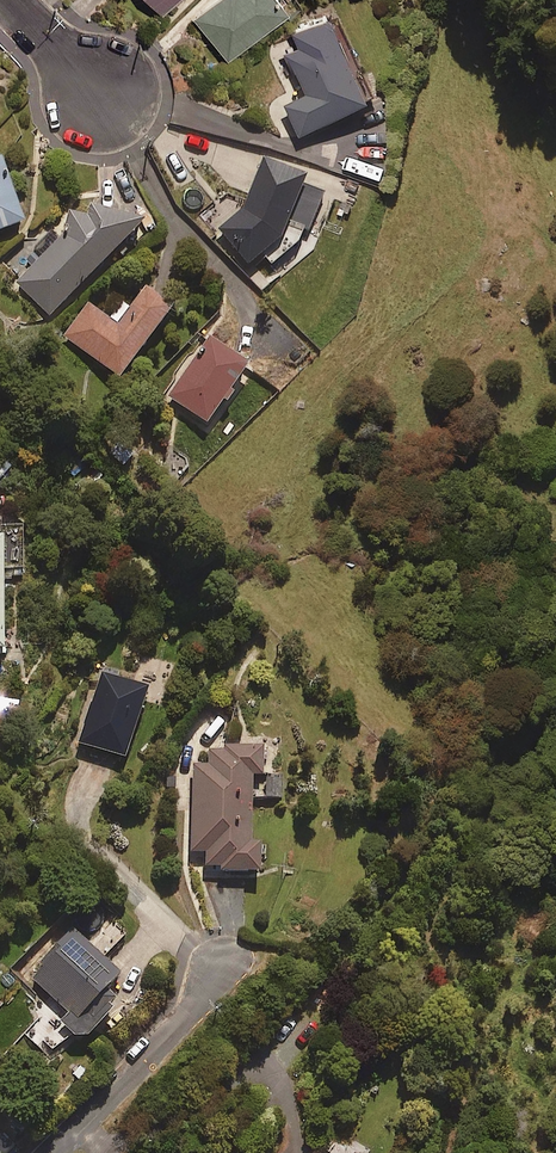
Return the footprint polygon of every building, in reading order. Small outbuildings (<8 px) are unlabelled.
[(161,13),(175,0),(148,0),(161,13)] [(193,18),(228,59),(287,10),(279,0),(215,0),(193,18)] [(300,141),(372,110),(330,13),(293,29),(300,44),(285,50),(308,101),(286,110),(300,141)] [(4,160),(0,161),(0,234),(26,225),(4,160)] [(269,269),(301,243),(324,190),(263,163),(240,215),(217,231),(244,269),(259,258),(269,269)] [(143,230),(138,225),(93,210),(17,285),(51,320),(143,230)] [(130,313),(123,307),(110,323),(89,306),(64,338),(119,381),(173,313),(146,291),(130,313)] [(236,397),(231,393),(249,370),(211,341),(168,399),(206,427),(223,404),(228,408),(236,397)] [(20,471),(5,457),(0,462),(0,492),(20,471)] [(4,581),(21,581),(22,529),(0,529),(0,658),(4,658),(4,581)] [(152,693),(104,675),(79,744),(127,761),(152,693)] [(279,780),(264,780),(265,751),(210,750),(210,769),(194,768),(192,855),(208,856),(208,875),(262,876),(262,848),(252,847),(253,802),(278,802),(279,780)] [(76,1042),(87,1043),(121,1007),(117,1003),(131,988),(103,962),(117,947),(101,933),(89,946),(74,932),(30,980),(68,1015),(58,1025),(76,1042)] [(0,1128),(0,1152),(14,1152),(20,1147),(0,1128)] [(338,1140),(330,1152),(357,1152),(338,1140)]
